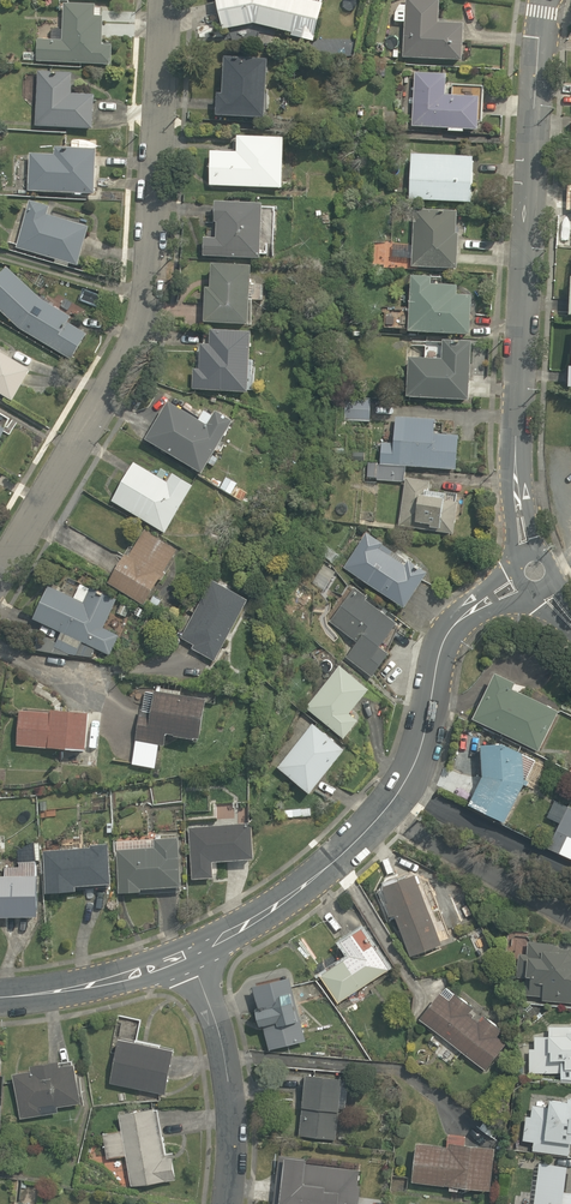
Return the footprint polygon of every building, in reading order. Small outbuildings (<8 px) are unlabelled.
[(226,30),(260,22),(296,31),(295,35),(316,40),(326,0),(219,0),(226,30)] [(407,58),(467,60),(468,22),(445,21),(445,0),(409,0),(409,5),(395,4),(394,22),(408,23),(407,58)] [(51,41),(39,40),(38,61),(113,65),(115,44),(104,43),(106,15),(97,15),(97,3),(65,1),(64,27),(52,26),(51,41)] [(271,58),(230,54),(227,92),(220,92),(218,115),(265,119),(271,58)] [(75,72),(40,69),(36,127),(95,131),(98,95),(74,93),(75,72)] [(469,129),(479,129),(481,97),(451,95),(453,74),(418,72),(415,125),(451,127),(450,133),(468,134),(469,129)] [(240,152),(213,151),(211,185),(287,188),(290,138),(240,135),(240,152)] [(60,153),(31,152),(29,190),(98,194),(101,146),(60,144),(60,153)] [(477,156),(413,153),(411,198),(474,201),(477,156)] [(53,205),(32,199),(18,246),(77,263),(89,225),(51,213),(53,205)] [(265,204),(217,201),(214,240),(205,239),(205,254),(262,257),(265,204)] [(461,208),(415,206),(413,267),(459,268),(461,208)] [(264,283),(254,283),(255,266),(216,263),(215,286),(209,286),(207,323),(251,325),(253,299),(263,300),(264,283)] [(91,325),(49,301),(13,266),(0,280),(0,310),(21,330),(73,359),(91,325)] [(462,287),(443,286),(443,276),(415,274),(412,330),(473,333),(475,295),(462,294),(462,287)] [(254,331),(212,328),(210,346),(196,345),(193,388),(250,392),(254,331)] [(428,357),(411,356),(409,398),(474,401),(477,343),(447,342),(447,345),(429,345),(428,357)] [(15,400),(34,366),(0,346),(0,391),(15,400)] [(372,399),(346,398),(345,422),(371,423),(372,399)] [(204,419),(176,402),(152,441),(204,472),(236,420),(212,406),(204,419)] [(397,441),(383,440),(381,463),(367,462),(365,478),(406,480),(407,465),(457,469),(459,436),(438,434),(439,420),(399,417),(397,441)] [(165,479),(138,462),(114,501),(167,533),(197,485),(171,469),(165,479)] [(427,484),(409,481),(400,528),(416,530),(417,525),(454,531),(459,501),(448,499),(450,492),(426,487),(427,484)] [(163,572),(180,549),(151,528),(111,581),(145,607),(169,576),(163,572)] [(366,531),(344,566),(409,608),(431,573),(366,531)] [(217,579),(184,636),(197,643),(193,650),(217,664),(253,600),(217,579)] [(85,641),(111,654),(122,633),(104,625),(119,594),(96,582),(93,588),(83,584),(76,598),(51,586),(36,616),(63,630),(55,646),(77,657),(85,641)] [(348,659),(374,679),(392,656),(383,648),(402,622),(356,586),(331,619),(361,642),(348,659)] [(352,713),(373,687),(342,662),(306,705),(346,738),(360,720),(352,713)] [(534,690),(499,673),(477,720),(539,750),(559,708),(531,695),(534,690)] [(212,700),(182,695),(183,690),(158,686),(157,691),(144,689),(132,764),(160,769),(166,732),(205,738),(212,700)] [(22,707),(20,746),(88,751),(91,712),(22,707)] [(349,749),(316,722),(280,767),(313,794),(349,749)] [(472,805),(507,821),(525,781),(535,785),(545,763),(500,743),(484,744),(486,774),(472,805)] [(556,799),(549,815),(557,818),(544,847),(560,854),(570,859),(570,806),(556,799)] [(188,827),(192,879),(215,877),(214,861),(254,859),(251,823),(188,827)] [(160,847),(117,850),(120,893),(184,889),(180,838),(159,839),(160,847)] [(47,851),(49,894),(80,892),(80,885),(112,883),(109,847),(47,851)] [(42,861),(7,861),(7,877),(0,877),(0,916),(43,915),(42,861)] [(399,916),(412,955),(444,944),(420,875),(388,887),(394,902),(388,904),(393,918),(399,916)] [(354,955),(323,975),(341,1003),(393,969),(365,926),(344,940),(354,955)] [(529,940),(528,955),(519,955),(517,977),(526,978),(525,994),(544,995),(544,1002),(570,1004),(570,943),(529,940)] [(295,979),(257,986),(270,1049),(307,1042),(295,979)] [(475,1007),(449,986),(422,1020),(487,1071),(508,1045),(498,1037),(504,1030),(487,1016),(480,1025),(468,1015),(475,1007)] [(550,1026),(551,1037),(538,1036),(538,1049),(531,1049),(531,1073),(563,1074),(562,1081),(570,1082),(570,1025),(550,1026)] [(123,1036),(112,1082),(165,1094),(175,1048),(123,1036)] [(54,1107),(82,1102),(76,1065),(64,1067),(63,1061),(36,1066),(37,1071),(15,1075),(22,1120),(55,1114),(54,1107)] [(345,1077),(307,1072),(299,1137),(337,1142),(345,1077)] [(553,1099),(552,1107),(548,1141),(570,1144),(570,1102),(553,1099)] [(526,1114),(523,1140),(536,1141),(535,1150),(569,1154),(570,1144),(548,1141),(552,1107),(536,1105),(534,1115),(526,1114)] [(133,1187),(176,1180),(172,1152),(166,1153),(159,1108),(122,1114),(124,1128),(104,1131),(109,1159),(128,1156),(133,1187)] [(453,1148),(419,1144),(414,1182),(490,1191),(495,1148),(454,1143),(453,1148)] [(362,1161),(279,1153),(274,1203),(283,1203),(358,1203),(362,1161)] [(566,1193),(568,1165),(539,1163),(536,1203),(570,1203),(570,1193),(566,1193)]
